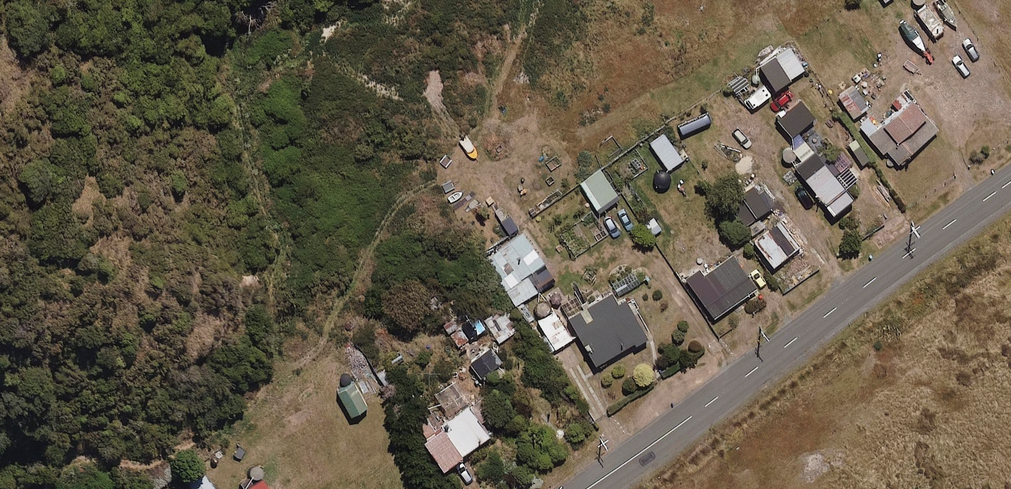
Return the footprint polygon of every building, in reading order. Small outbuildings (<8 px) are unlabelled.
[(804,69),(788,47),(760,67),(775,89),(804,69)] [(868,107),(853,85),(838,96),(853,117),(868,107)] [(938,129),(911,100),(870,137),(896,167),(938,129)] [(809,116),(795,101),(783,112),(796,127),(809,116)] [(682,159),(663,133),(650,143),(669,169),(682,159)] [(804,138),(791,148),(800,160),(793,165),(833,214),(853,198),(845,188),(857,178),(846,165),(834,175),(804,138)] [(620,197),(600,169),(580,184),(599,212),(620,197)] [(769,207),(754,187),(730,204),(744,225),(769,207)] [(654,214),(642,223),(653,239),(665,231),(654,214)] [(770,227),(762,217),(745,229),(773,266),(797,248),(777,221),(770,227)] [(547,266),(522,232),(484,260),(518,305),(538,290),(530,279),(547,266)] [(755,288),(732,255),(703,276),(699,269),(685,279),(713,319),(755,288)] [(612,287),(619,297),(644,280),(637,270),(612,287)] [(618,305),(612,293),(568,316),(595,365),(645,338),(625,301),(618,305)] [(474,333),(452,306),(437,318),(459,345),(474,333)] [(571,339),(554,311),(532,324),(549,353),(571,339)] [(515,331),(505,319),(490,331),(500,343),(515,331)] [(489,347),(469,363),(481,378),(501,362),(489,347)] [(489,416),(477,398),(449,418),(439,404),(415,422),(426,438),(422,441),(442,469),(490,435),(481,422),(489,416)] [(201,472),(186,483),(190,488),(213,488),(201,472)]
